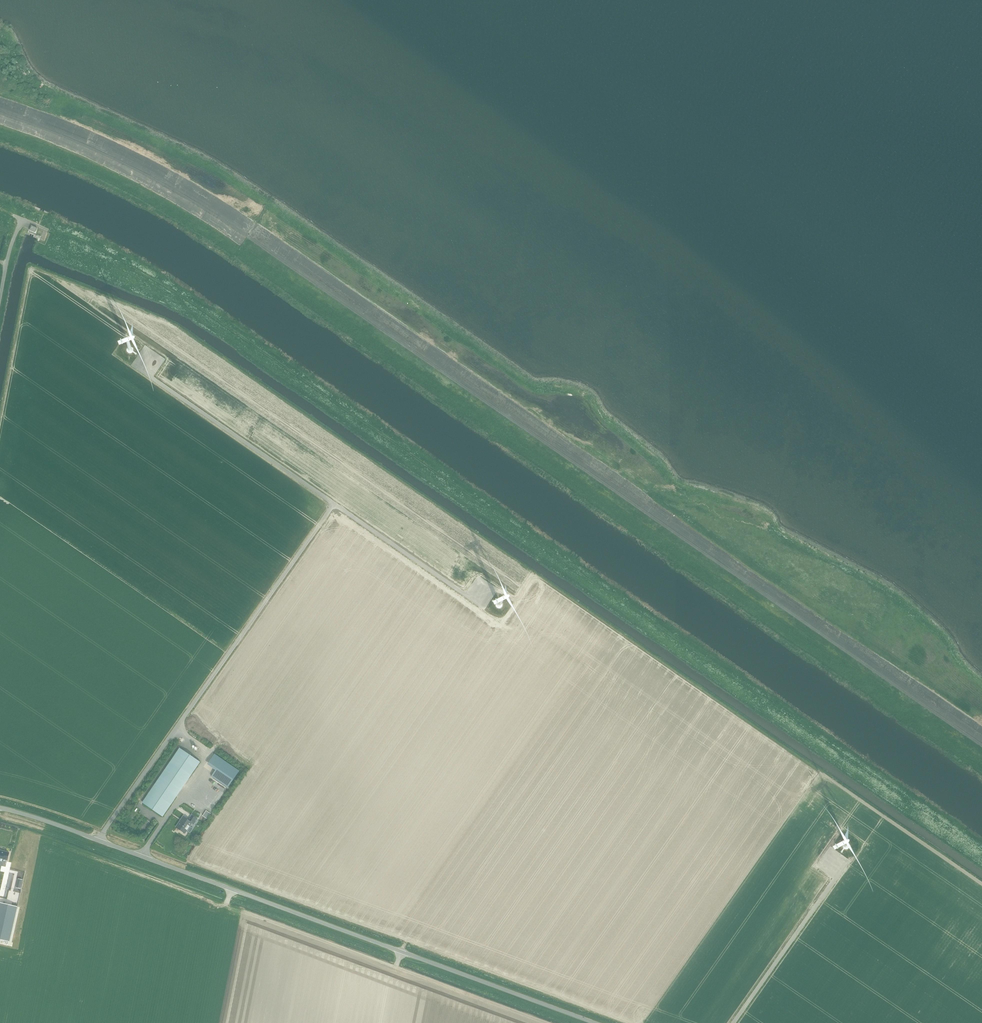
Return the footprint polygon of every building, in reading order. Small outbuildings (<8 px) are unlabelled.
[(180,748),(142,803),(163,816),(200,762),(180,748)] [(211,776),(228,788),(239,771),(214,754),(207,765),(215,770),(211,776)] [(176,827),(185,833),(192,823),(194,824),(197,819),(192,815),(188,820),(183,817),(176,827)] [(3,861),(3,859),(7,860),(9,853),(0,851),(0,860),(3,861)] [(9,942),(17,907),(0,903),(0,940),(9,942)]
